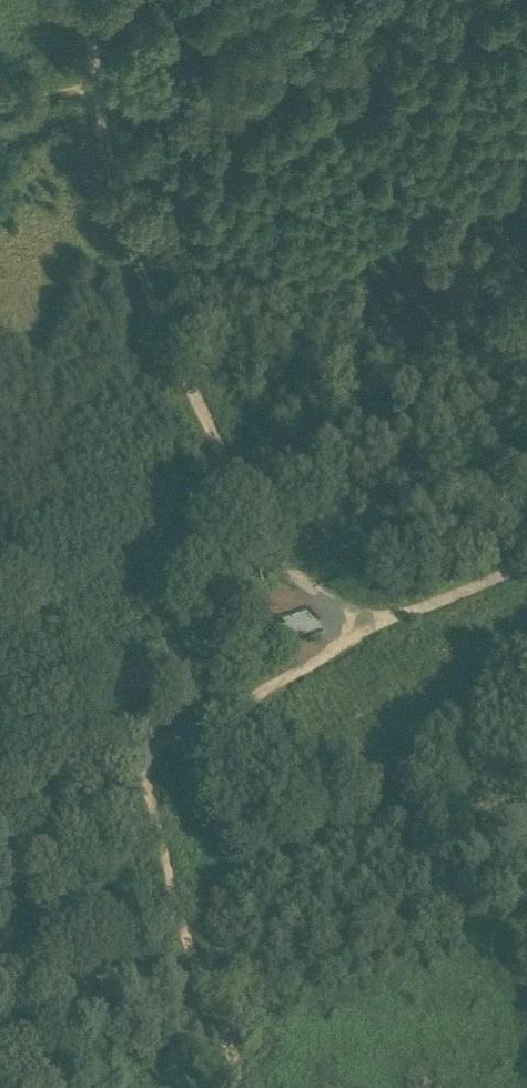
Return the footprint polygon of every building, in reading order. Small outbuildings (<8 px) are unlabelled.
[(266,629),(264,633),(264,638),(267,642),(272,644),(285,641),(285,643),(287,642),(279,620),(277,620),(278,623),(266,629)]
